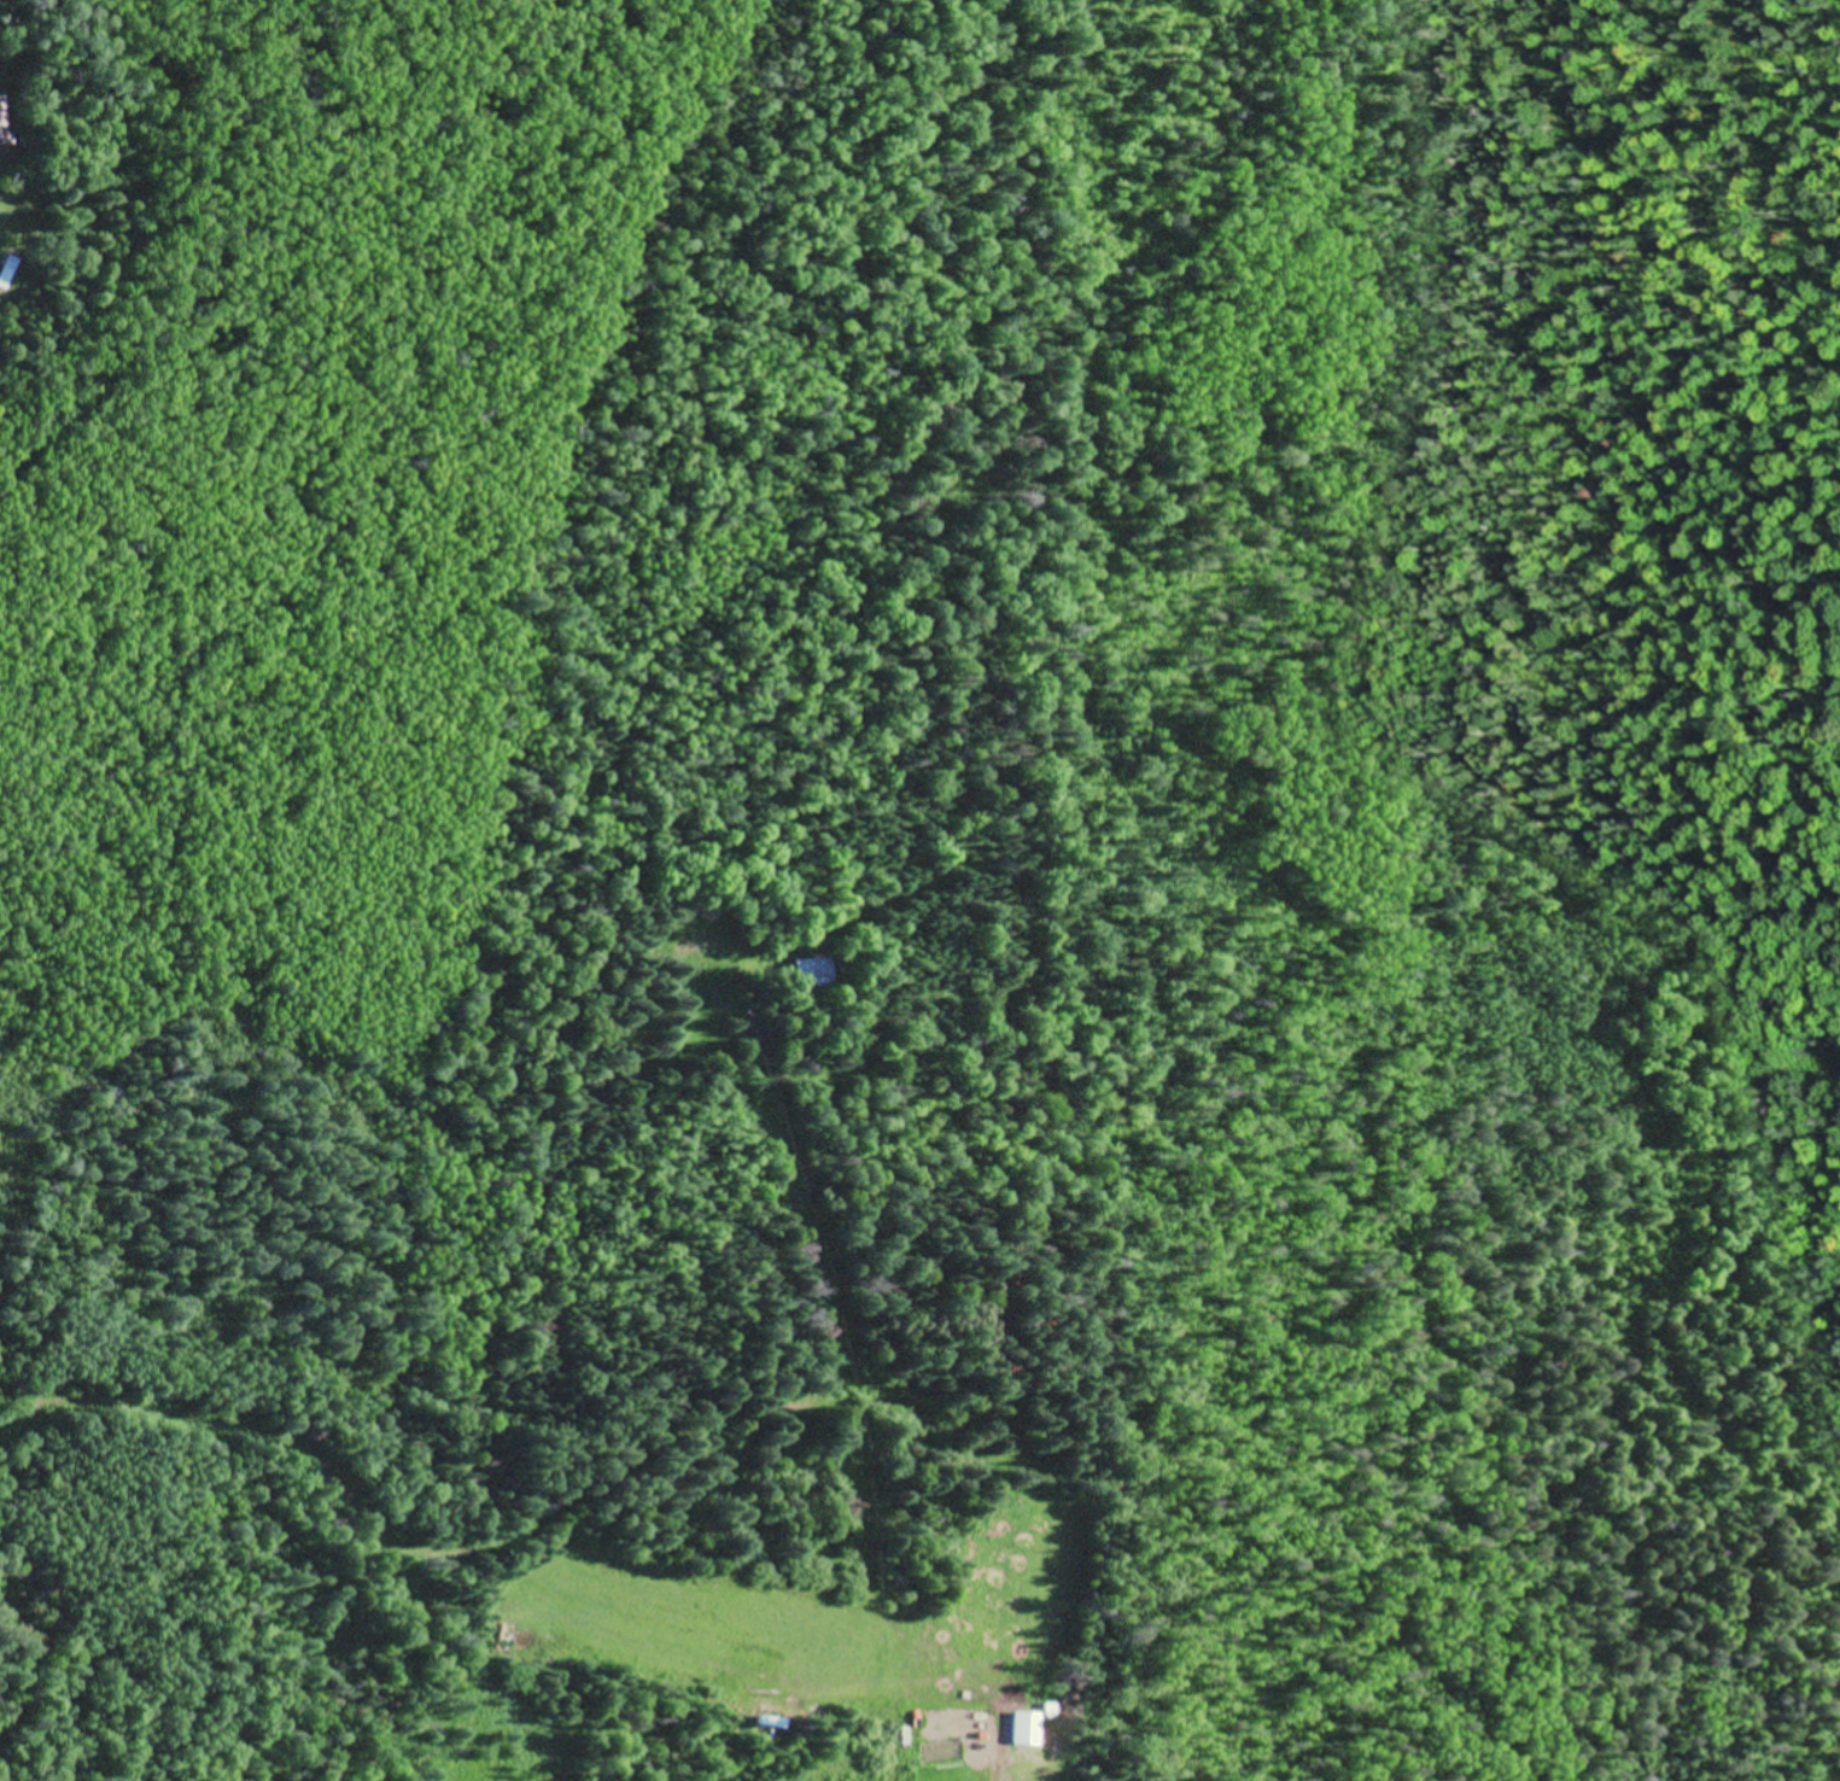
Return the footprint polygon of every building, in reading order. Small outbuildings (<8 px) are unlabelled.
[(685,950),(691,925),(719,934),(713,957),(685,950)] [(829,957),(831,982),(798,986),(795,960),(829,957)] [(1039,1711),(1036,1742),(1012,1741),(1014,1710),(1039,1711)]
